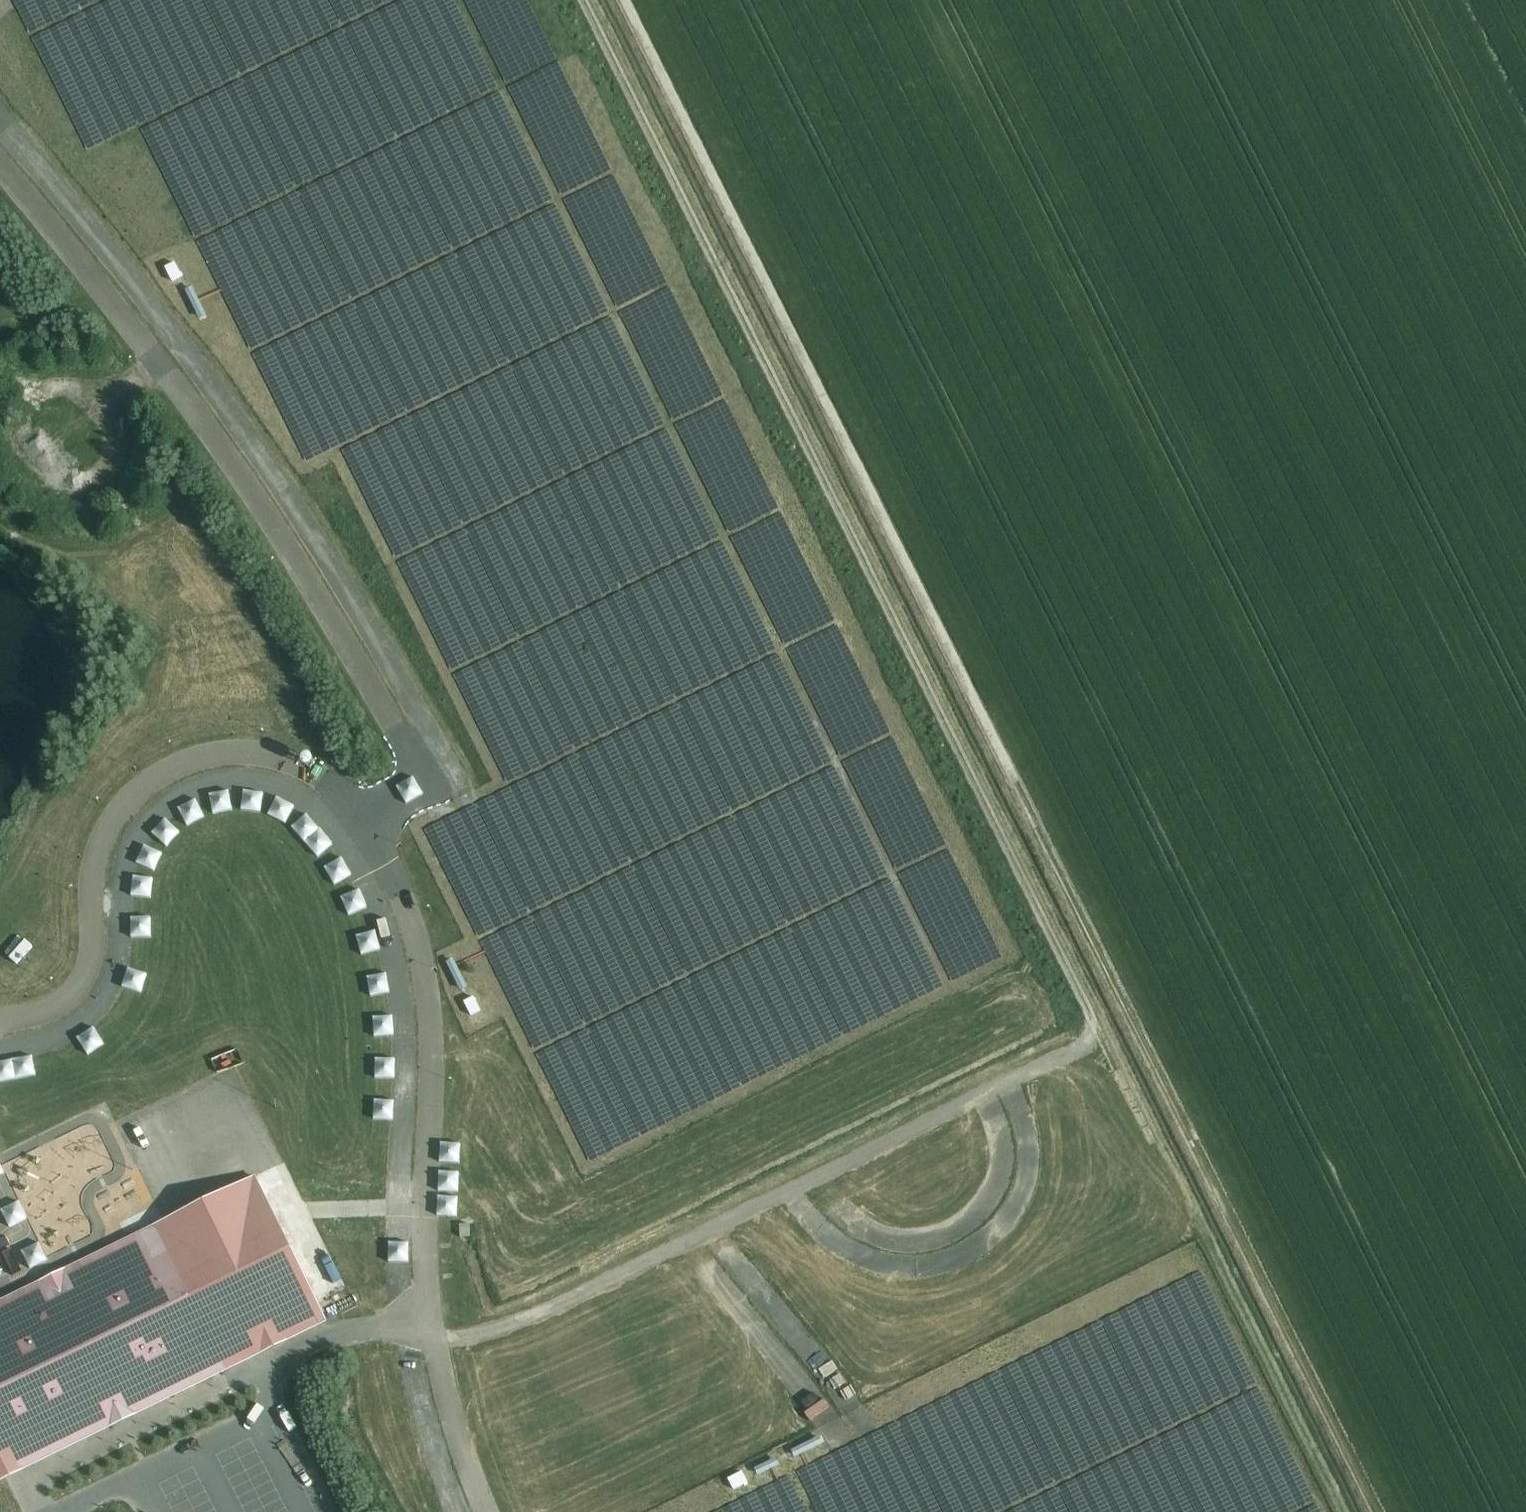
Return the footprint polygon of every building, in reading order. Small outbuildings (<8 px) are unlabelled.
[(330,1325),(259,1180),(0,1306),(0,1486),(330,1325)]
